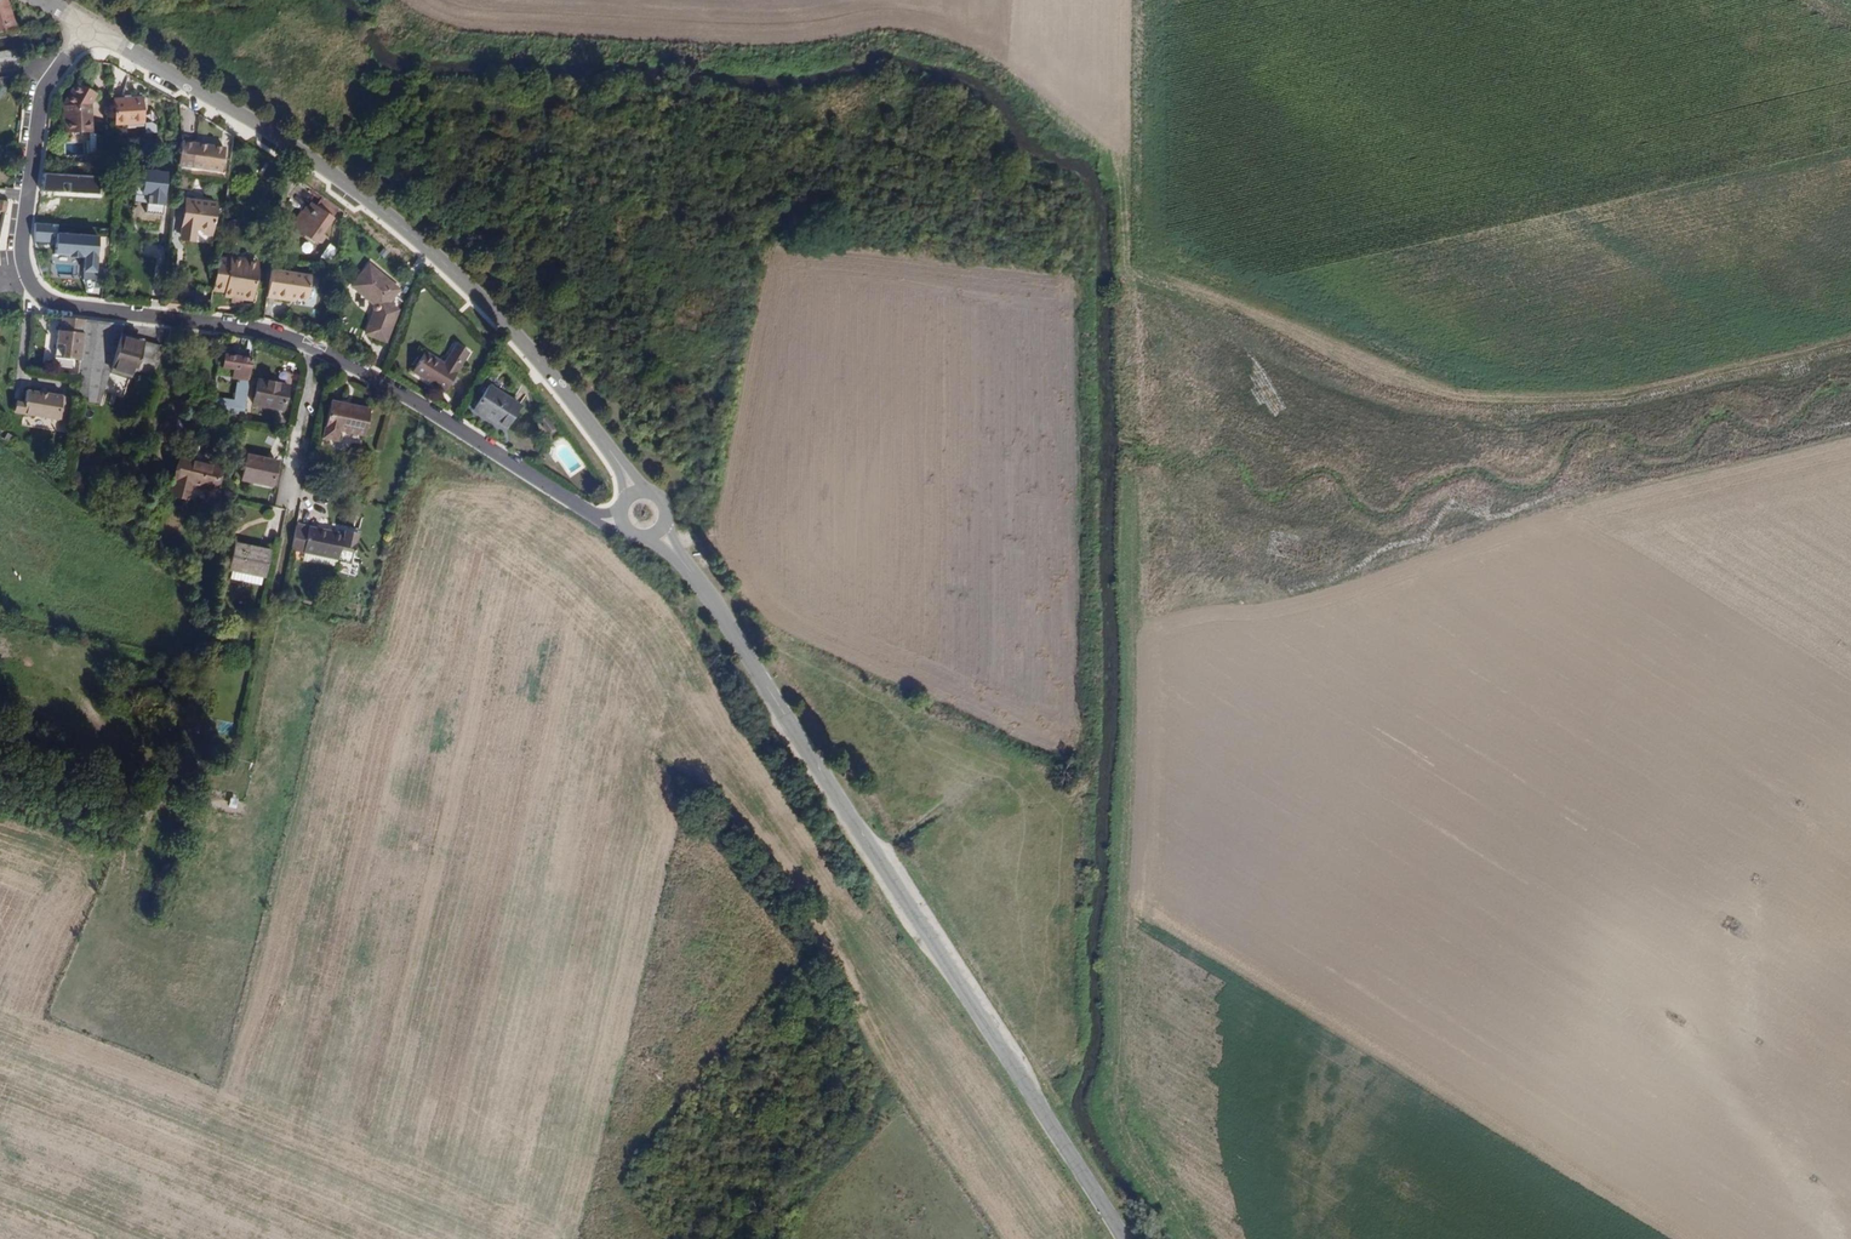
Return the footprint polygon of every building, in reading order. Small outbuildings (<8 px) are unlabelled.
[(18,34),(7,0),(0,0),(0,33),(18,34)] [(32,14),(20,16),(21,24),(33,23),(32,14)] [(14,50),(0,51),(0,63),(15,61),(14,50)] [(142,99),(113,100),(115,124),(144,122),(142,99)] [(90,104),(86,103),(63,104),(63,114),(66,113),(66,121),(67,132),(91,131),(90,104)] [(153,133),(153,124),(142,124),(142,133),(153,133)] [(224,148),(178,142),(177,153),(175,164),(221,170),(224,148)] [(164,175),(139,171),(135,196),(146,198),(144,205),(159,208),(164,175)] [(329,200),(324,196),(317,205),(313,210),(308,207),(295,225),(305,233),(304,235),(314,242),(317,238),(321,242),(326,235),(322,232),(340,209),(329,200)] [(217,203),(188,200),(183,235),(195,236),(196,227),(203,228),(203,231),(213,232),(217,203)] [(8,213),(10,202),(1,201),(0,210),(0,212),(8,213)] [(313,210),(317,205),(313,201),(308,207),(313,210)] [(295,225),(308,207),(305,205),(292,223),(295,225)] [(47,243),(48,225),(33,224),(32,242),(47,243)] [(98,235),(52,232),(51,256),(81,258),(80,274),(95,275),(98,235)] [(398,289),(369,265),(352,286),(374,305),(366,327),(387,335),(399,305),(391,299),(398,289)] [(253,272),(216,266),(212,291),(224,292),(224,299),(249,302),(253,272)] [(272,269),(268,297),(289,299),(289,296),(297,297),(309,299),(312,274),(272,269)] [(81,361),(85,320),(72,318),(62,317),(60,330),(57,330),(55,358),(80,360),(81,361)] [(85,320),(85,323),(107,326),(108,326),(106,343),(118,344),(120,336),(124,325),(85,320)] [(179,330),(172,328),(169,342),(176,343),(179,330)] [(144,345),(145,342),(120,336),(118,344),(111,368),(134,375),(136,369),(139,369),(144,345)] [(166,347),(145,342),(144,345),(139,369),(158,375),(163,357),(166,348),(166,347)] [(77,398),(101,402),(109,375),(110,371),(111,368),(118,344),(106,343),(104,362),(81,360),(77,398)] [(456,345),(449,355),(462,363),(468,353),(456,345)] [(462,363),(449,355),(443,363),(424,352),(412,372),(444,392),(462,363)] [(247,390),(249,379),(253,356),(229,353),(226,366),(237,368),(235,377),(244,379),(241,398),(240,401),(210,396),(208,405),(221,408),(244,413),(246,399),(247,390)] [(111,368),(110,371),(133,378),(134,375),(111,368)] [(287,385),(259,378),(254,402),(282,409),(287,385)] [(520,406),(488,386),(473,410),(504,430),(520,406)] [(63,395),(25,389),(23,403),(15,402),(14,411),(59,419),(63,395)] [(367,409),(330,402),(322,439),(337,442),(339,432),(361,436),(367,409)] [(537,426),(549,434),(555,425),(543,418),(537,426)] [(5,438),(15,445),(16,441),(16,437),(8,432),(5,438)] [(195,481),(208,484),(210,475),(212,460),(185,453),(174,491),(190,495),(195,481)] [(276,461),(247,455),(242,478),(270,485),(276,461)] [(210,475),(208,484),(216,486),(221,462),(212,460),(210,475)] [(280,522),(284,510),(275,507),(272,519),(280,522)] [(295,526),(290,550),(303,553),(320,557),(319,565),(335,569),(337,561),(351,564),(358,535),(343,532),(342,535),(307,527),(307,529),(295,526)] [(268,551),(233,543),(228,568),(263,576),(268,551)] [(320,557),(303,553),(301,561),(319,565),(320,557)]
